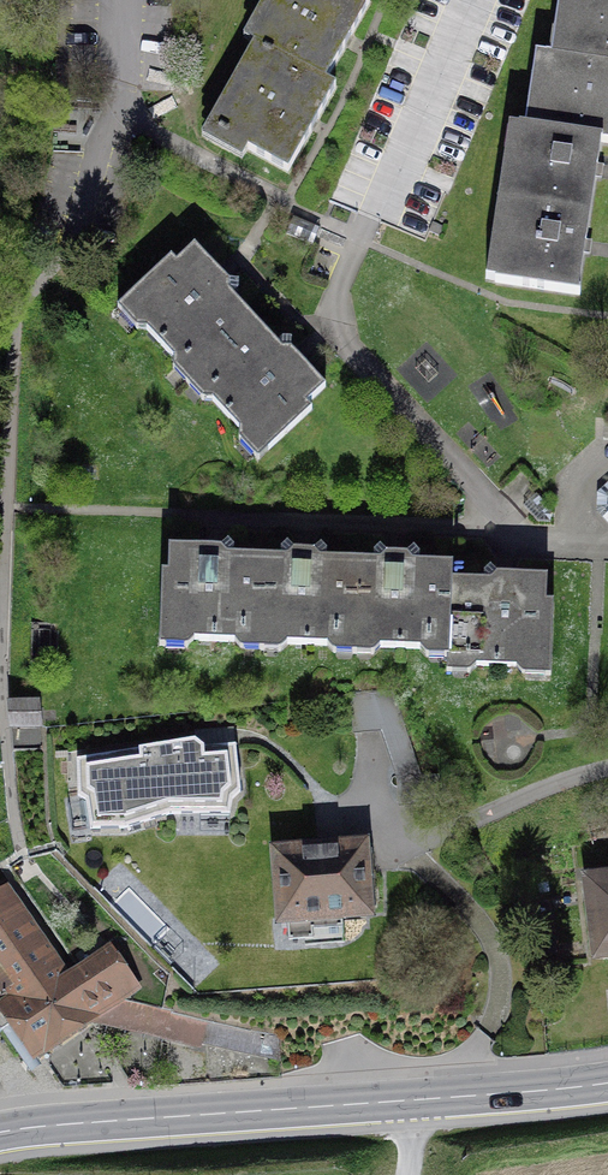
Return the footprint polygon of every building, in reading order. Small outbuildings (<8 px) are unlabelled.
[(330,89),(373,11),(360,4),(353,0),(274,0),(249,45),(258,50),(330,89)] [(549,59),(607,67),(607,0),(558,0),(549,59)] [(330,89),(258,50),(205,147),(245,169),(251,158),(294,182),(341,95),(330,89)] [(538,58),(528,133),(600,143),(607,144),(607,67),(549,59),(538,58)] [(501,201),(589,214),(600,143),(528,133),(512,130),(501,201)] [(589,214),(501,201),(490,280),(578,293),(589,214)] [(123,309),(188,379),(256,316),(191,247),(123,309)] [(324,390),(256,316),(188,379),(256,453),(324,390)] [(599,493),(599,510),(607,519),(607,485),(599,493)] [(263,647),(265,557),(237,557),(238,545),(174,544),(173,569),(162,569),(160,645),(263,647)] [(265,557),(263,647),(355,649),(357,560),(265,557)] [(357,560),(355,649),(454,652),(456,578),(456,562),(357,560)] [(555,674),(558,603),(547,602),(548,577),(501,574),(493,581),(456,578),(454,652),(453,671),(555,674)] [(195,741),(78,761),(78,793),(89,831),(127,829),(169,814),(229,815),(232,798),(240,792),(237,747),(203,749),(195,741)] [(372,843),(272,853),(279,931),(379,922),(372,843)] [(583,881),(594,969),(607,967),(607,877),(583,881)] [(27,1062),(93,1018),(146,983),(117,942),(67,970),(63,973),(8,891),(0,896),(0,1027),(27,1062)]
